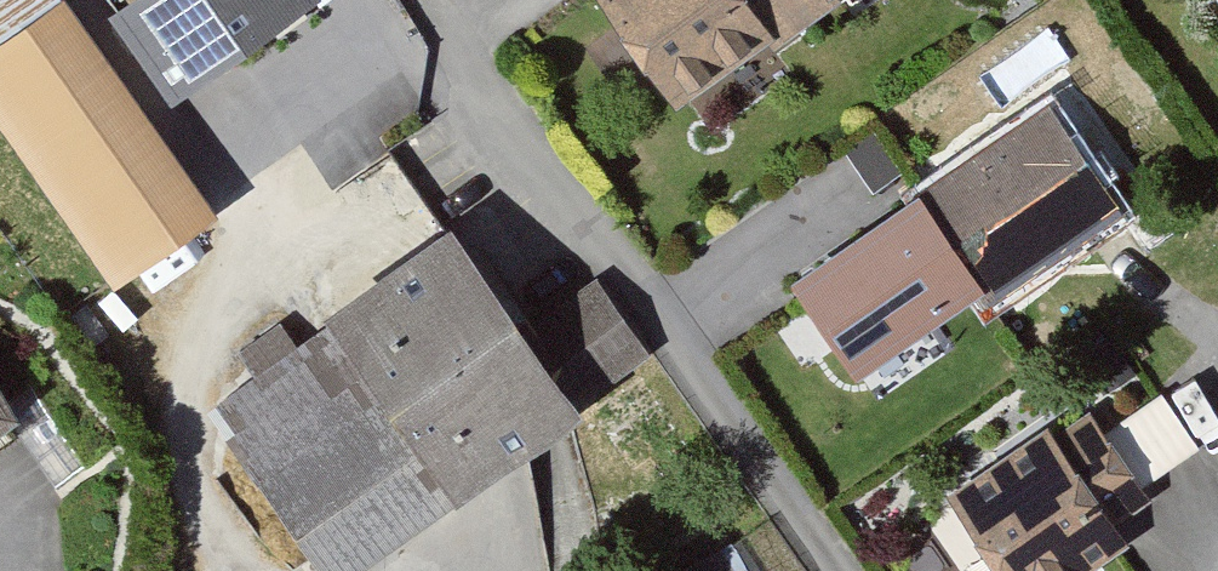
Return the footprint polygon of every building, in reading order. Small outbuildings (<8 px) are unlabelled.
[(61,9),(55,0),(0,0),(0,53),(61,9)] [(117,13),(179,101),(319,6),(316,0),(136,0),(117,13)] [(672,121),(773,51),(778,58),(841,15),(835,5),(842,0),(589,0),(672,121)] [(61,9),(0,53),(0,142),(118,303),(221,227),(61,9)] [(1124,231),(1049,117),(911,207),(973,302),(986,322),(1124,231)] [(973,302),(911,207),(791,288),(857,387),(973,302)] [(232,361),(251,388),(207,418),(311,570),(382,570),(584,435),(573,419),(656,363),(604,287),(528,338),(460,237),(300,345),(286,325),(232,361)] [(1164,397),(1105,435),(1144,492),(1200,452),(1164,397)] [(941,501),(989,570),(1110,570),(1130,557),(1118,539),(1158,512),(1144,492),(1105,435),(1084,404),(941,501)] [(0,407),(0,444),(17,432),(0,407)]
